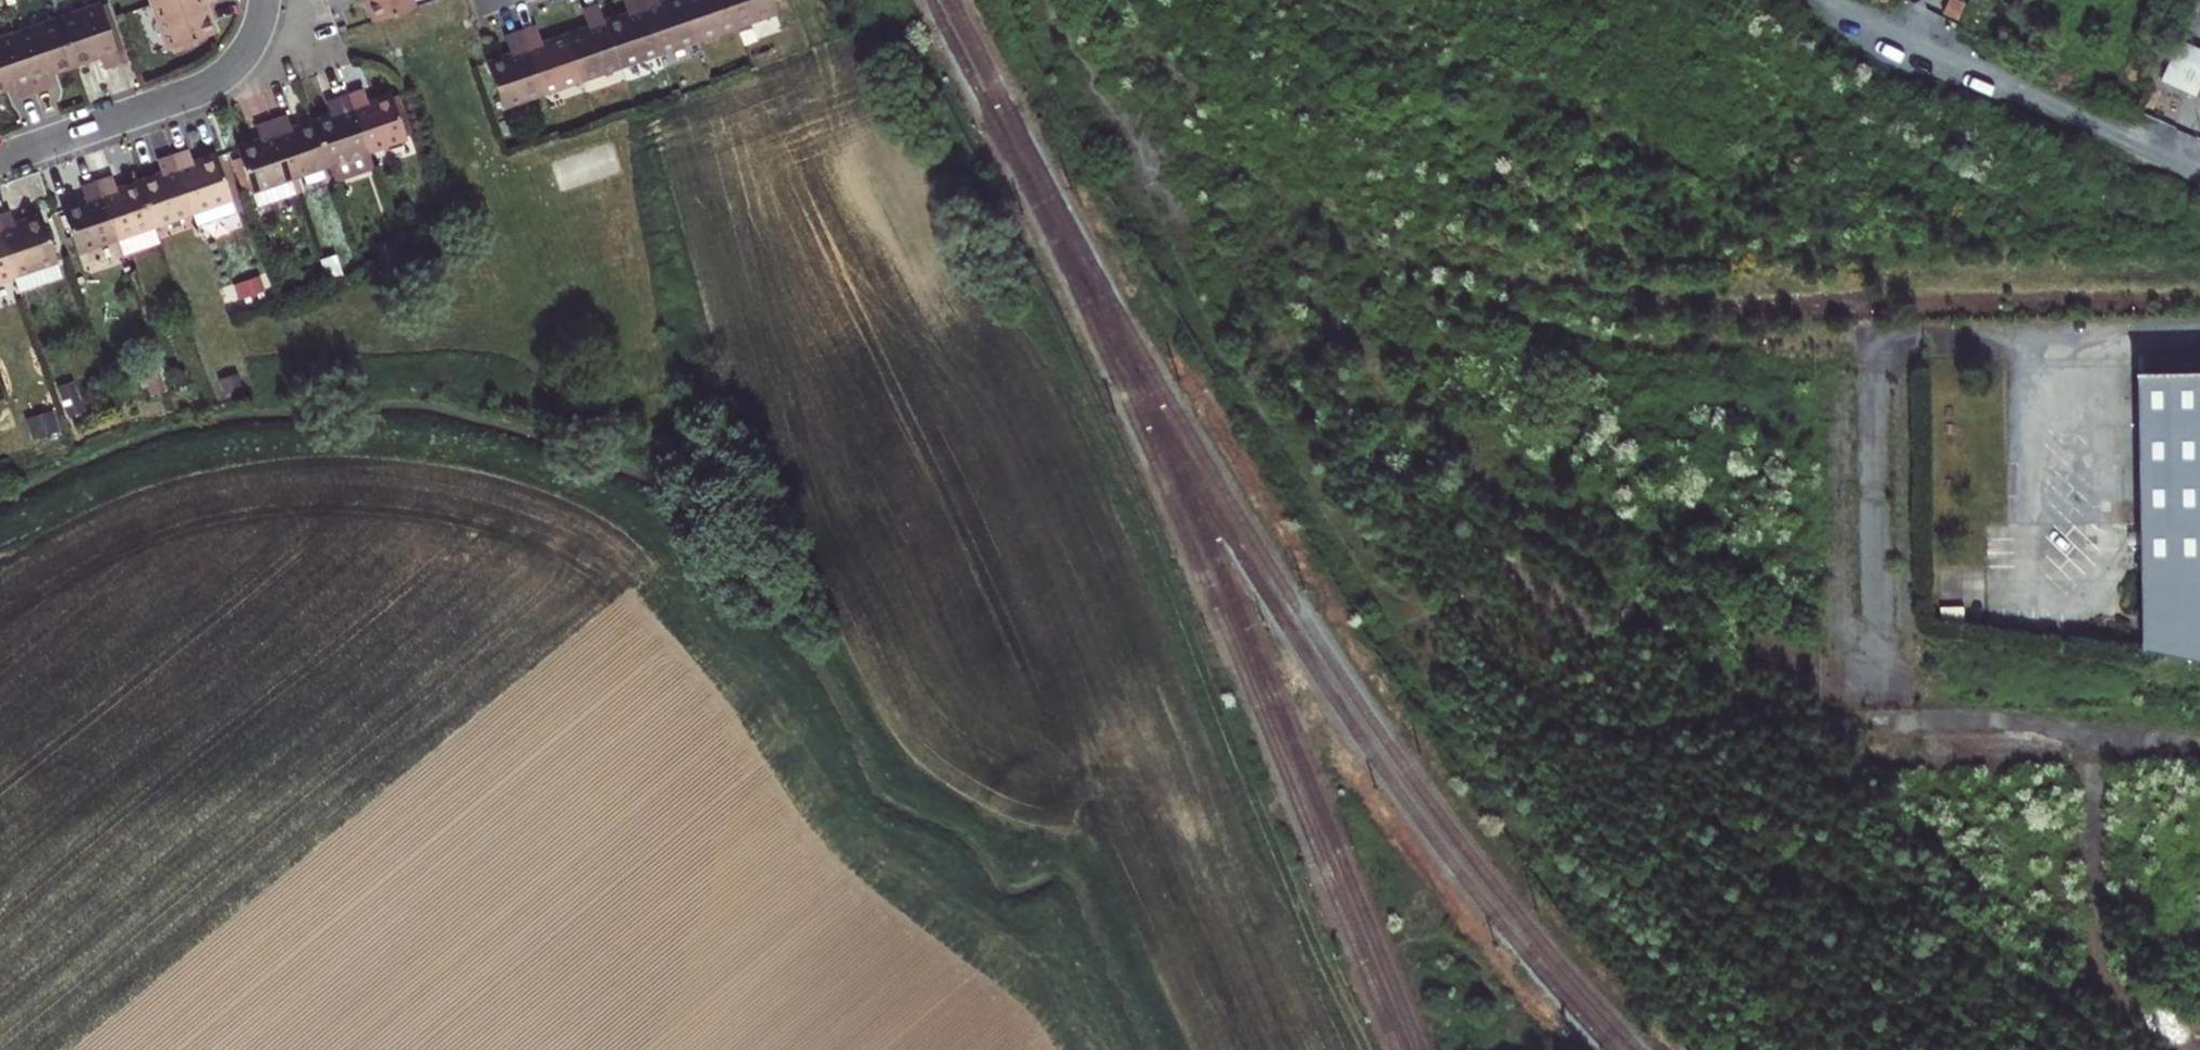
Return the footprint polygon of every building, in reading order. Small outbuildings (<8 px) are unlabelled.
[(100,0),(57,16),(74,63),(101,53),(106,65),(121,60),(100,0)] [(151,1),(167,46),(211,30),(202,3),(209,0),(155,0),(151,1)] [(415,7),(413,0),(368,0),(375,21),(376,21),(415,7)] [(662,3),(661,0),(625,0),(630,13),(606,22),(600,4),(583,10),(589,28),(567,36),(545,44),(538,26),(522,32),(507,37),(513,55),(489,64),(504,108),(544,94),(583,81),(622,67),(661,54),(701,40),(739,26),(781,12),(776,0),(671,0),(662,3)] [(57,16),(15,31),(36,90),(52,84),(48,72),(74,63),(57,16)] [(15,31),(0,36),(0,89),(16,83),(21,95),(36,90),(15,31)] [(2180,44),(2163,85),(2199,101),(2199,52),(2180,44)] [(363,85),(348,89),(369,148),(407,134),(392,93),(369,100),(363,85)] [(369,148),(348,89),(333,95),(339,111),(316,119),(331,161),(336,177),(374,163),(369,148)] [(331,161),(316,119),(293,127),(287,111),(271,117),(292,175),(331,161)] [(292,175),(271,117),(257,122),(262,138),(239,146),(254,189),(267,184),(273,204),(279,202),(278,199),(298,191),(292,175)] [(173,152),(192,206),(194,210),(199,225),(238,211),(233,196),(218,154),(194,163),(188,147),(173,152)] [(161,171),(140,178),(154,219),(192,206),(173,152),(156,157),(161,171)] [(154,219),(140,178),(117,187),(113,174),(97,179),(116,233),(154,219)] [(78,247),(116,233),(97,179),(81,185),(85,198),(63,206),(78,247)] [(0,215),(0,229),(16,274),(22,290),(47,281),(42,265),(57,260),(58,259),(42,214),(17,223),(12,210),(0,215)] [(154,219),(116,233),(124,254),(162,240),(154,219)] [(16,274),(0,229),(0,280),(16,274)] [(57,260),(42,265),(47,281),(62,275),(57,260)] [(2148,374),(2199,373),(2199,355),(2148,356),(2148,374)] [(2148,374),(2148,424),(2150,568),(2151,637),(2151,644),(2199,656),(2199,373),(2148,374)] [(1318,383),(1309,387),(1317,403),(1326,398),(1318,383)] [(2126,568),(2150,568),(2148,424),(2124,423),(2126,568)]
